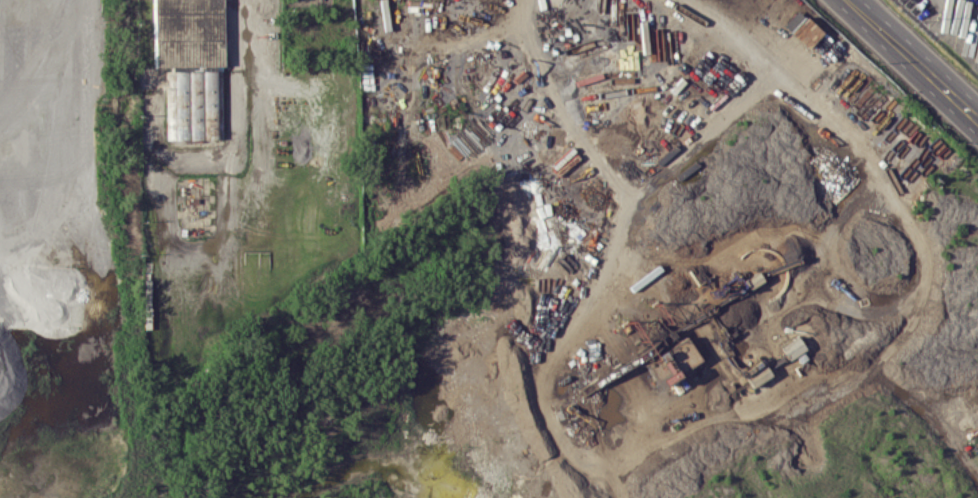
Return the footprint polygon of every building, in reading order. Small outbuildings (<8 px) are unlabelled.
[(155,66),(154,0),(224,0),(226,64),(155,66)] [(787,35),(808,47),(819,29),(802,19),(797,28),(792,25),(787,35)] [(803,350),(794,336),(777,346),(785,360),(803,350)]
